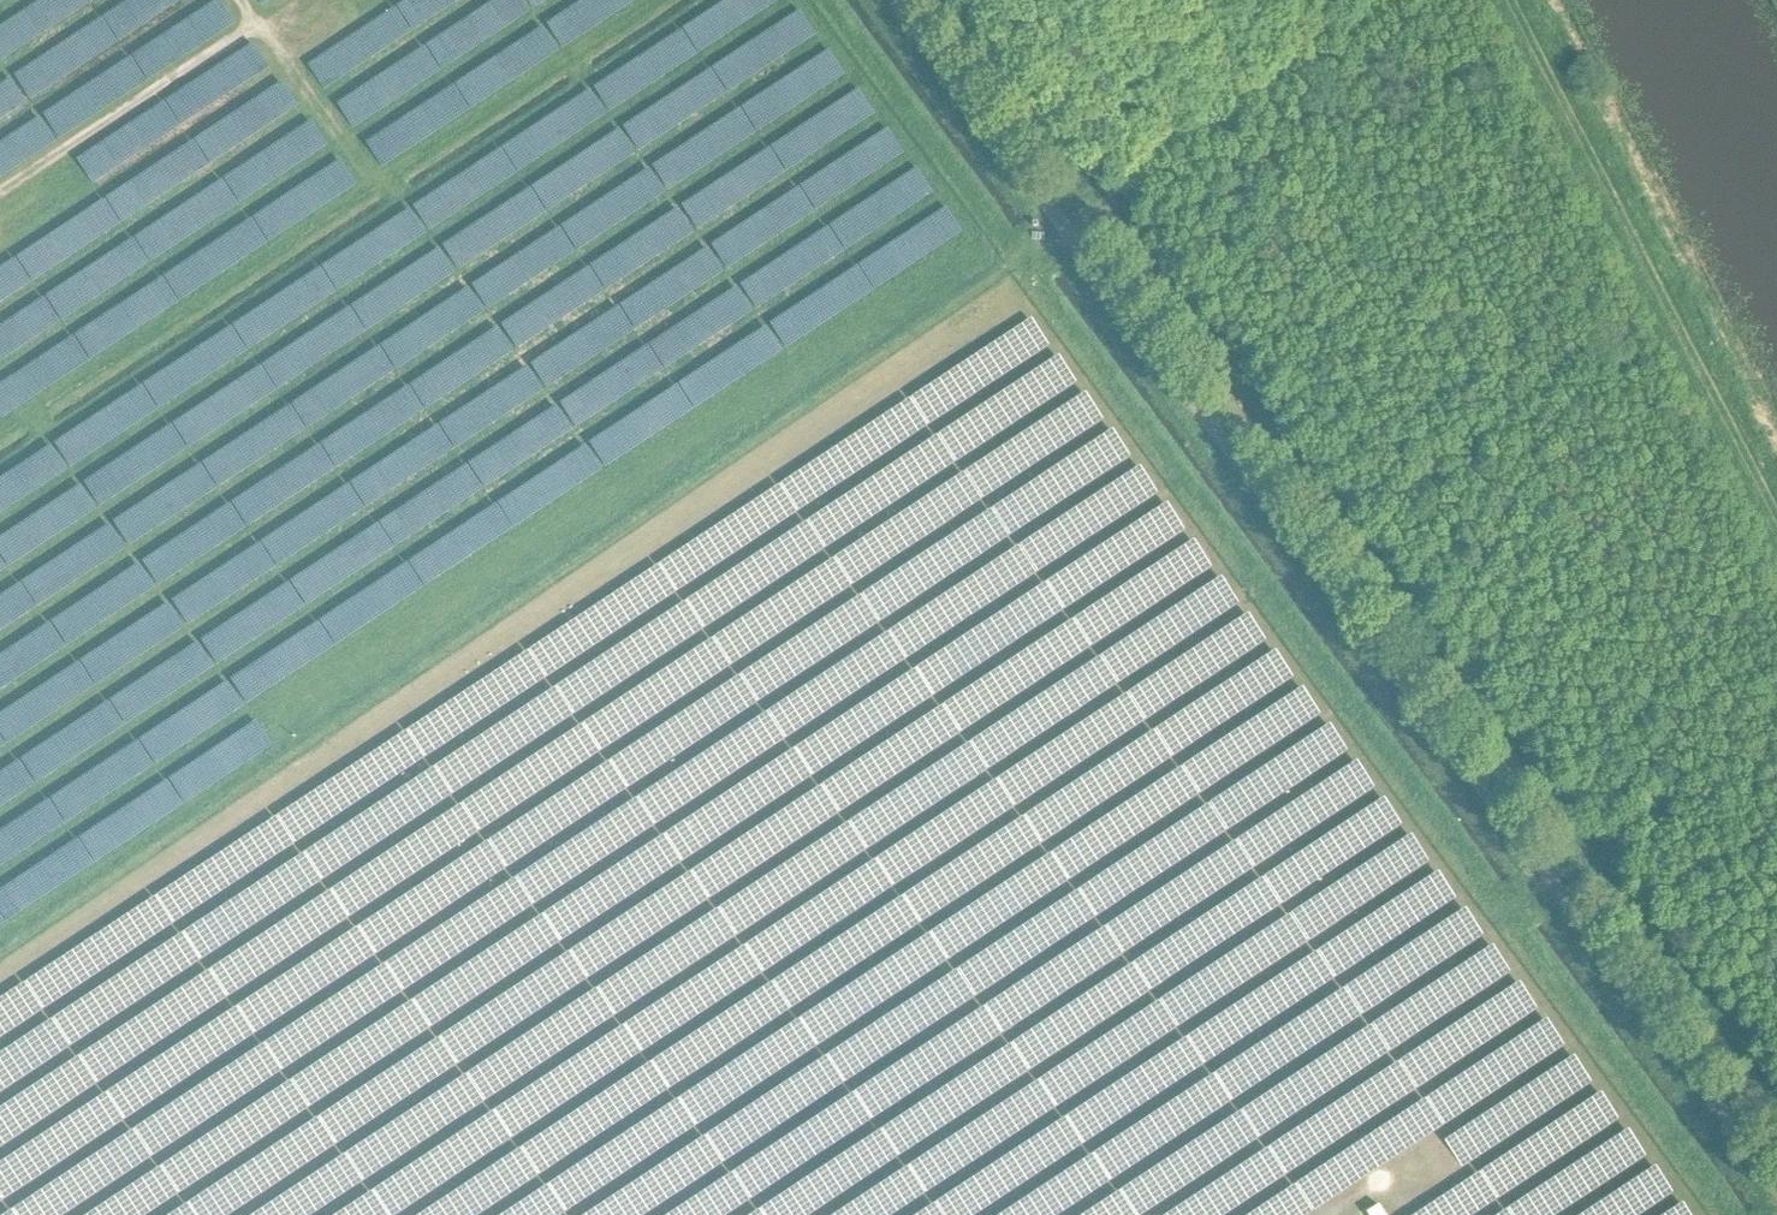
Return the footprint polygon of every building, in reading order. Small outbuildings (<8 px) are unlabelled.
[(165,31),(178,54),(230,26),(215,0),(203,0),(207,7),(165,31)] [(531,9),(546,0),(526,0),(531,9)] [(630,0),(576,0),(543,20),(557,44),(630,0)] [(375,161),(556,56),(542,32),(451,85),(459,99),(447,105),(442,96),(363,141),(375,161)] [(236,54),(251,78),(266,67),(251,44),(236,54)] [(337,104),(347,126),(381,111),(371,89),(337,104)] [(297,216),(350,189),(314,121),(292,132),(306,159),(323,150),(332,167),(285,192),(297,216)] [(1380,1207),(1367,1214),(1385,1214),(1380,1207)]
